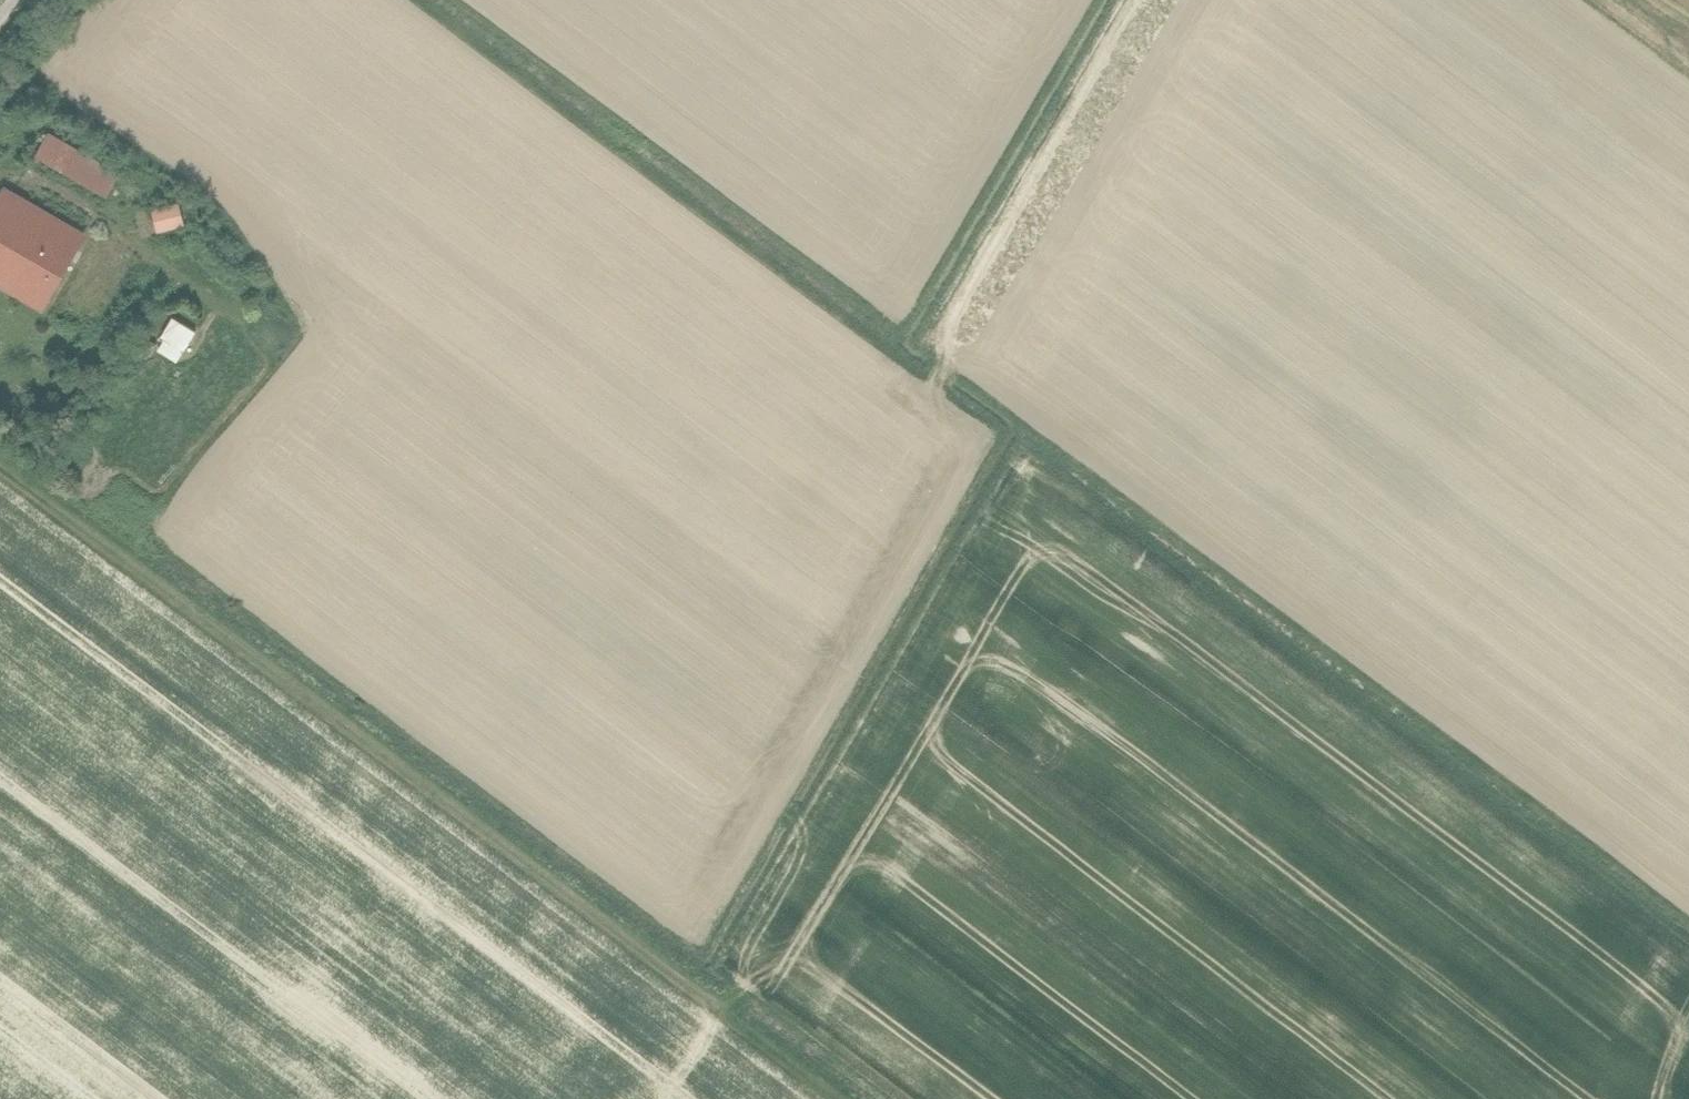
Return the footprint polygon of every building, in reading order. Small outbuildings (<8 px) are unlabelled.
[(100,166),(29,126),(13,154),(84,194),(100,166)] [(22,303),(64,228),(0,192),(0,291),(22,303)] [(159,194),(130,199),(135,222),(163,217),(159,194)] [(132,338),(156,354),(177,323),(154,307),(132,338)]
